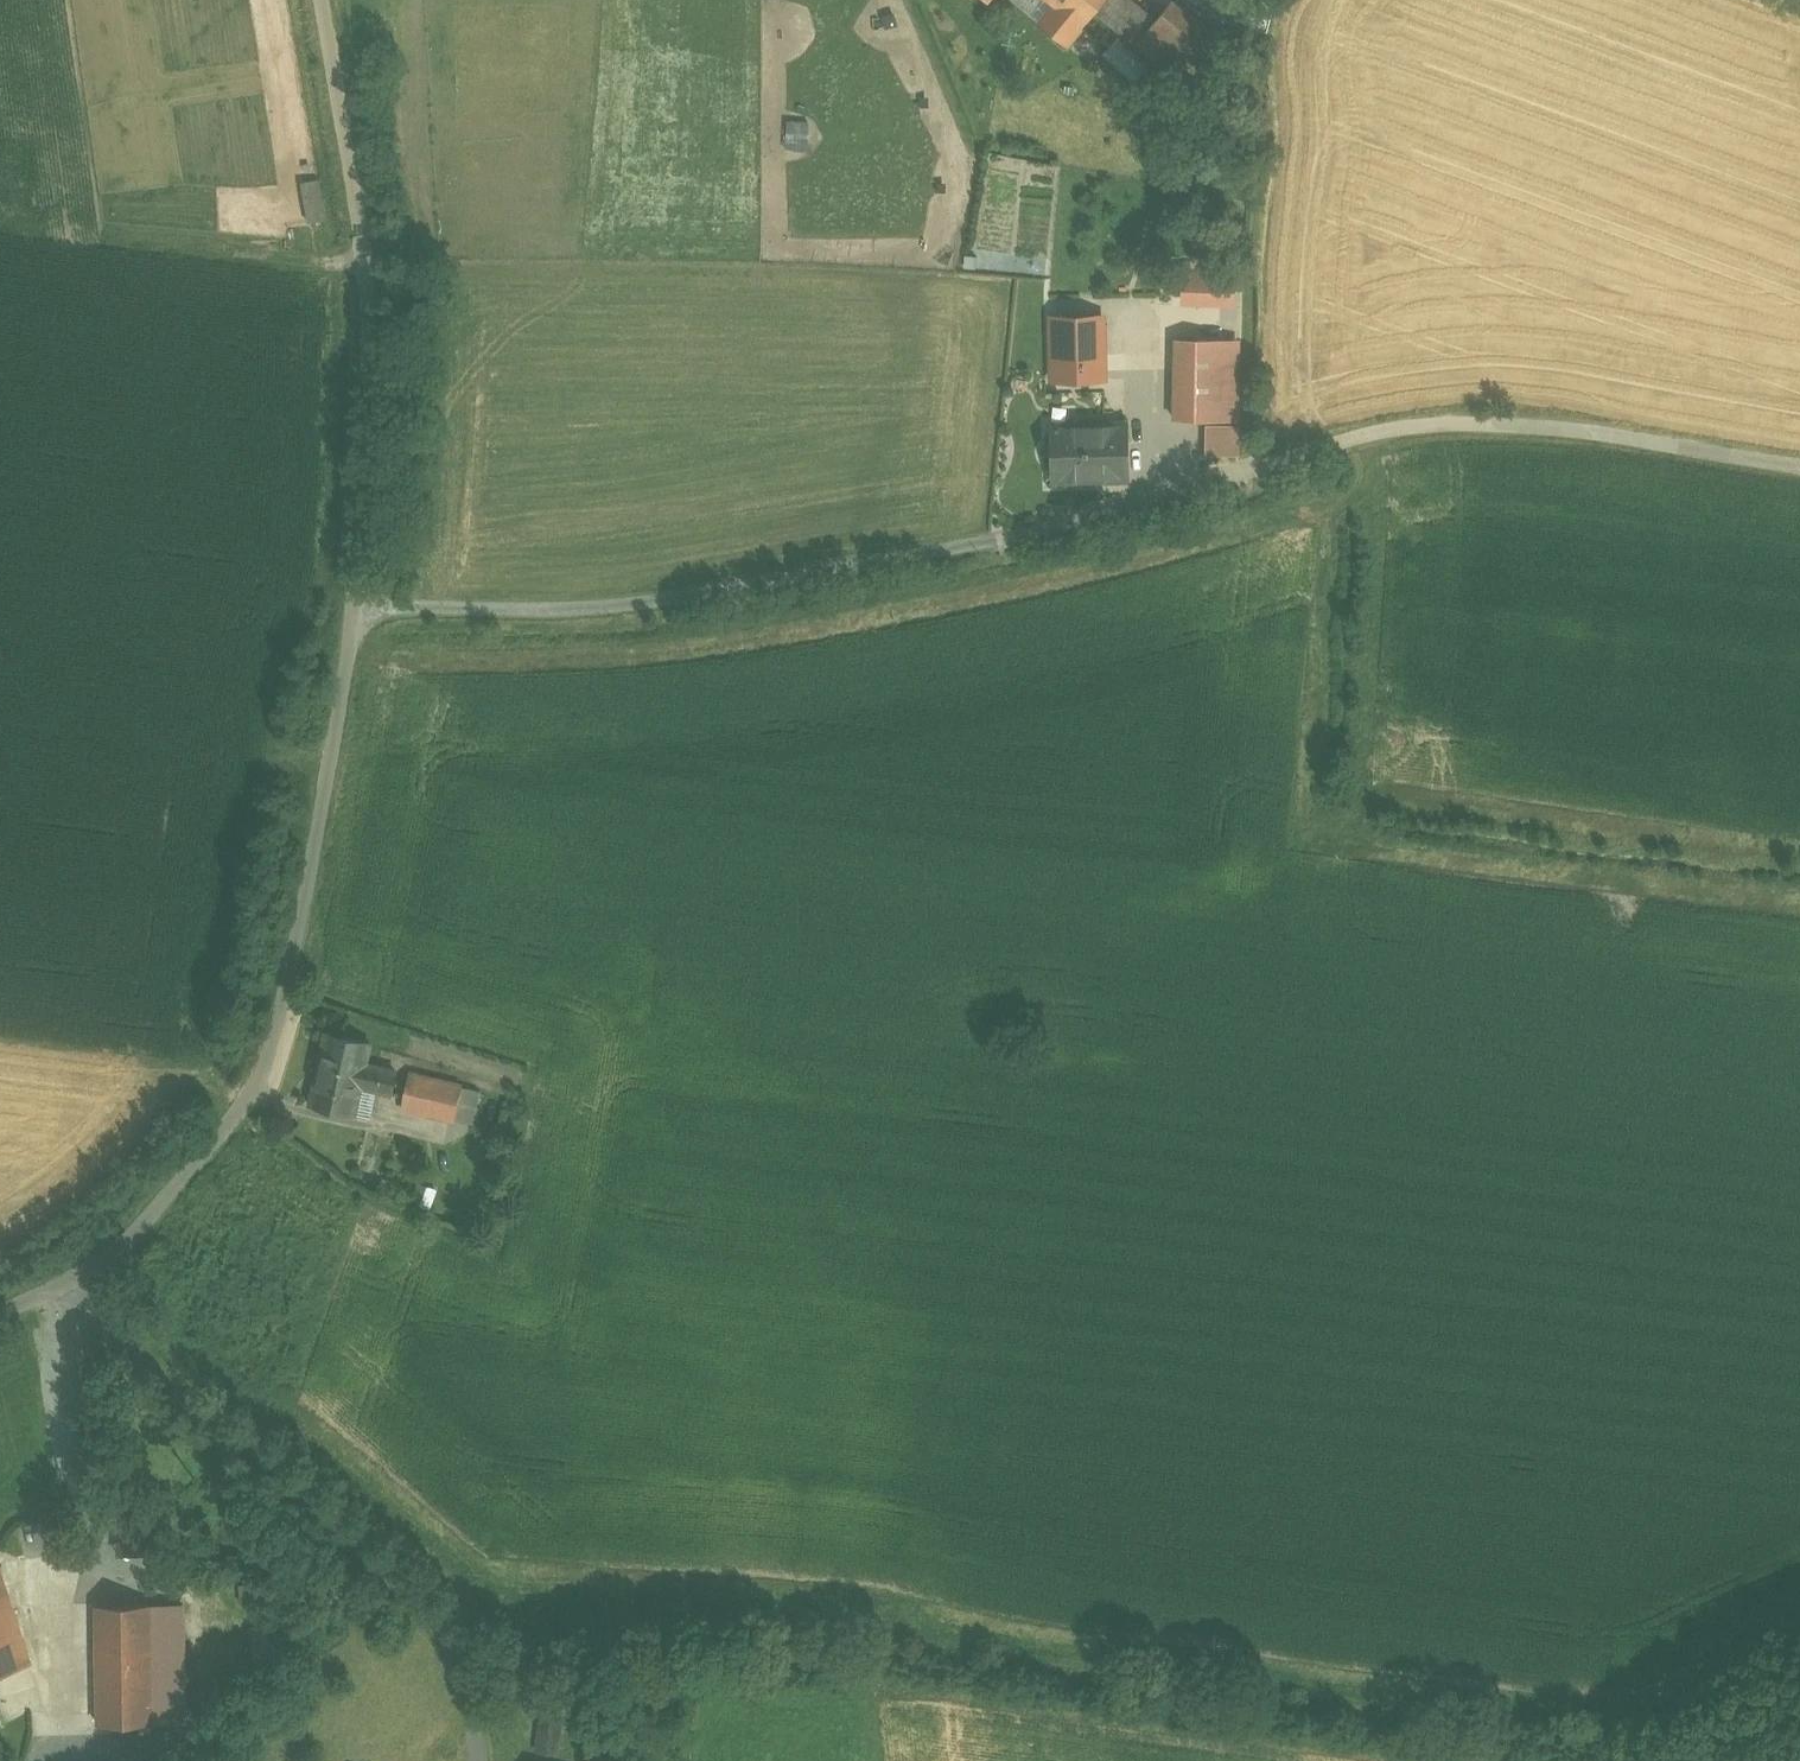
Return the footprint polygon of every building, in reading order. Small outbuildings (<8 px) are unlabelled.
[(1054,5),(1040,23),(1067,46),(1104,0),(1049,0),(1054,5)] [(1173,0),(1171,0),(1137,42),(1197,91),(1232,49),(1173,0)] [(325,198),(313,202),(319,220),(330,216),(325,198)] [(1226,339),(1177,338),(1175,419),(1225,420),(1226,339)] [(1103,345),(1077,346),(1077,342),(1050,343),(1052,403),(1126,401),(1125,366),(1104,366),(1103,345)] [(1127,422),(1052,424),(1053,480),(1128,479),(1127,422)] [(1239,424),(1206,424),(1205,454),(1239,455),(1239,424)] [(370,1043),(327,1032),(311,1104),(353,1114),(360,1086),(377,1089),(381,1067),(365,1064),(370,1043)] [(397,1071),(381,1067),(377,1089),(392,1093),(397,1071)] [(428,1078),(409,1073),(402,1107),(421,1112),(428,1078)] [(462,1086),(428,1078),(421,1112),(455,1119),(462,1086)] [(60,1521),(40,1524),(45,1557),(65,1554),(60,1521)] [(40,1524),(20,1527),(25,1559),(45,1557),(40,1524)] [(31,1663),(0,1568),(0,1673),(31,1663)] [(170,1604),(97,1605),(99,1724),(172,1723),(170,1604)] [(562,1715),(541,1712),(537,1750),(558,1753),(562,1715)]
